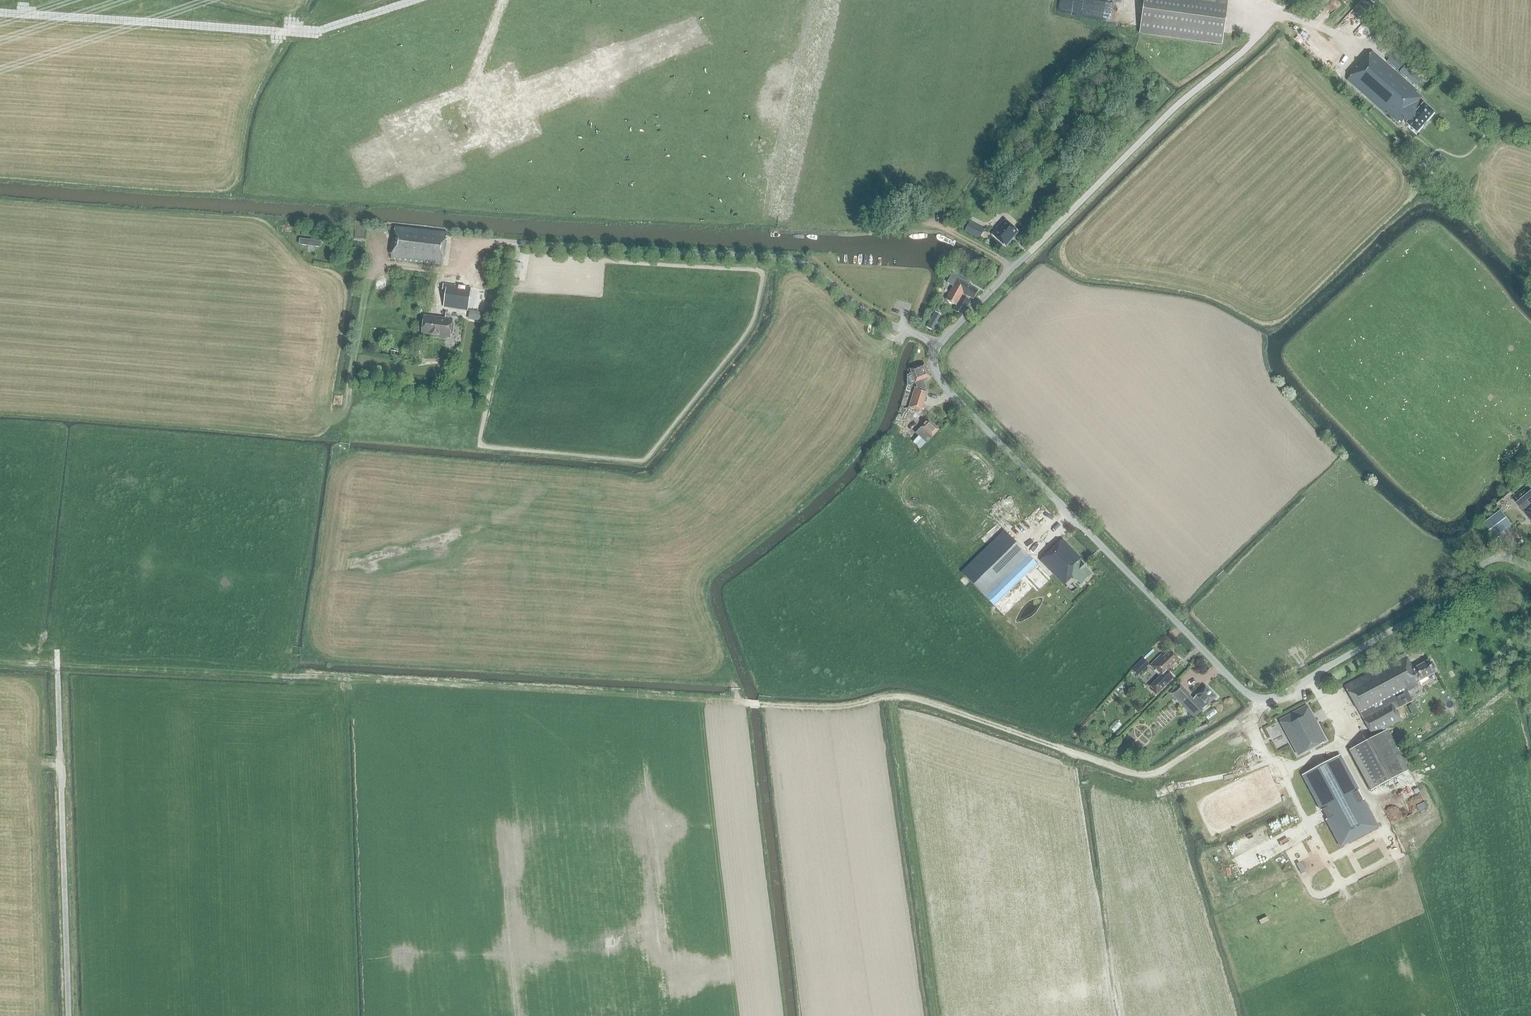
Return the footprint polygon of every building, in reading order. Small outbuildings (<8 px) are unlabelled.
[(1139,33),(1221,44),(1227,0),(1144,0),(1139,33)] [(1417,91),(1372,51),(1346,80),(1386,115),(1387,114),(1391,118),(1393,116),(1401,123),(1403,121),(1406,124),(1405,124),(1416,133),(1434,113),(1423,104),(1421,106),(1417,102),(1421,98),(1415,93),(1417,91)] [(1403,64),(1393,55),(1387,61),(1397,71),(1403,64)] [(1440,154),(1430,166),(1434,171),(1436,173),(1439,170),(1447,160),(1440,154)] [(1018,231),(1004,219),(991,234),(1005,247),(1018,231)] [(979,239),(984,229),(969,221),(964,231),(979,239)] [(447,233),(394,227),(390,259),(443,265),(447,233)] [(321,241),(299,239),(298,244),(320,247),(321,241)] [(522,262),(513,260),(511,269),(521,270),(522,262)] [(969,283),(952,273),(947,282),(953,286),(945,299),(955,305),(952,309),(961,314),(963,310),(964,310),(970,301),(961,296),(963,293),(973,299),(978,291),(968,285),(969,283)] [(470,287),(447,284),(443,307),(466,311),(470,287)] [(481,312),(469,310),(467,319),(480,321),(481,312)] [(941,315),(935,311),(926,326),(932,330),(941,315)] [(451,320),(424,317),(422,335),(449,338),(451,325),(451,320)] [(929,377),(924,364),(910,369),(912,373),(907,375),(907,386),(915,383),(917,386),(916,388),(915,387),(908,407),(921,411),(927,391),(924,390),(925,387),(922,380),(929,377)] [(899,416),(896,424),(907,428),(910,420),(899,416)] [(939,430),(928,420),(915,433),(926,444),(939,430)] [(1521,508),(1530,521),(1530,500),(1521,508)] [(1510,524),(1500,512),(1485,524),(1494,537),(1510,524)] [(1028,556),(1004,531),(961,573),(985,598),(993,606),(1004,617),(1033,589),(1037,592),(1050,579),(1047,576),(1036,564),(1028,556)] [(1080,559),(1061,539),(1040,560),(1064,584),(1072,576),(1080,584),(1091,574),(1078,561),(1080,559)] [(1150,665),(1160,676),(1149,687),(1152,690),(1151,691),(1156,695),(1174,678),(1168,672),(1171,669),(1170,667),(1178,659),(1170,650),(1163,657),(1161,655),(1150,665)] [(1412,669),(1404,654),(1344,686),(1372,736),(1400,720),(1395,710),(1412,701),(1406,690),(1416,684),(1415,683),(1418,681),(1420,684),(1427,680),(1426,677),(1436,672),(1429,660),(1412,669)] [(1149,664),(1143,658),(1131,670),(1137,676),(1149,664)] [(1193,698),(1179,684),(1169,693),(1181,705),(1184,703),(1187,706),(1184,708),(1193,718),(1203,709),(1207,705),(1215,697),(1205,687),(1196,695),(1197,695),(1193,698)] [(1278,720),(1297,756),(1326,741),(1306,705),(1278,720)] [(1408,771),(1386,730),(1348,750),(1370,791),(1408,771)] [(1338,757),(1303,776),(1341,847),(1377,828),(1338,757)]
